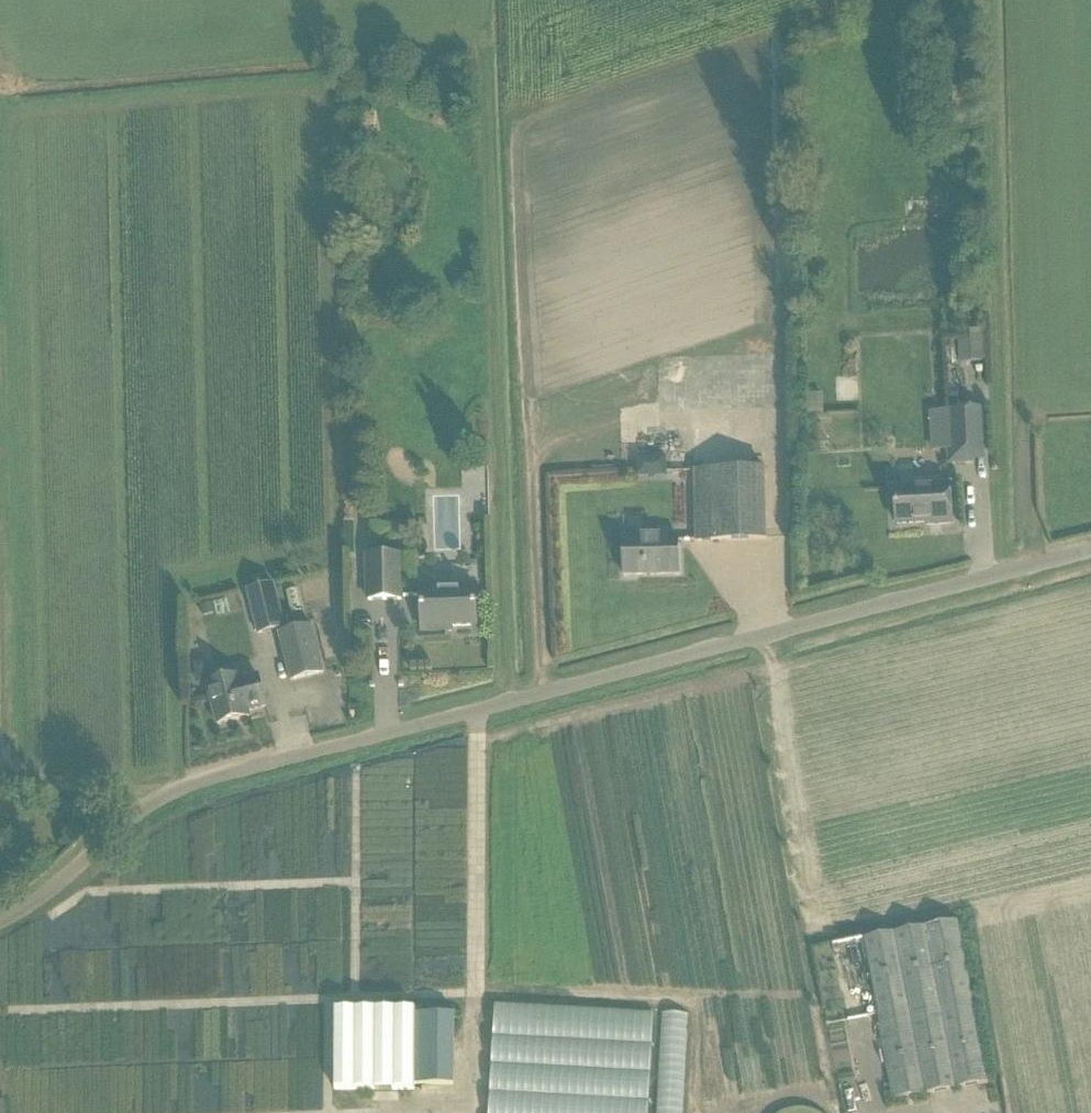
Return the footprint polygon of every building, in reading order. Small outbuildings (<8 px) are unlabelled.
[(970,341),(960,342),(961,363),(985,362),(984,331),(970,331),(970,341)] [(987,450),(986,429),(986,411),(946,413),(948,442),(949,464),(974,463),(973,451),(987,450)] [(766,518),(766,500),(765,468),(729,469),(729,452),(694,453),(696,519),(696,541),(767,540),(766,518)] [(671,453),(669,470),(683,471),(685,454),(681,453),(671,453)] [(897,525),(927,523),(927,525),(952,524),(950,486),(895,489),(897,525)] [(679,575),(679,553),(679,537),(623,538),(623,554),(624,576),(679,575)] [(401,556),(368,557),(369,600),(401,599),(401,556)] [(285,627),(273,584),(245,591),(257,635),(285,627)] [(476,592),(422,593),(423,631),(452,631),(452,626),(477,626),(476,592)] [(212,604),(200,607),(203,617),(214,614),(212,604)] [(225,621),(248,621),(248,604),(224,605),(225,621)] [(323,673),(318,652),(311,625),(279,633),(286,660),(291,681),(323,673)] [(217,725),(239,720),(238,714),(266,707),(258,677),(241,681),(239,676),(207,684),(217,725)] [(988,1082),(957,920),(861,938),(893,1100),(988,1082)] [(416,1085),(454,1085),(454,1014),(416,1013),(416,1085)]
